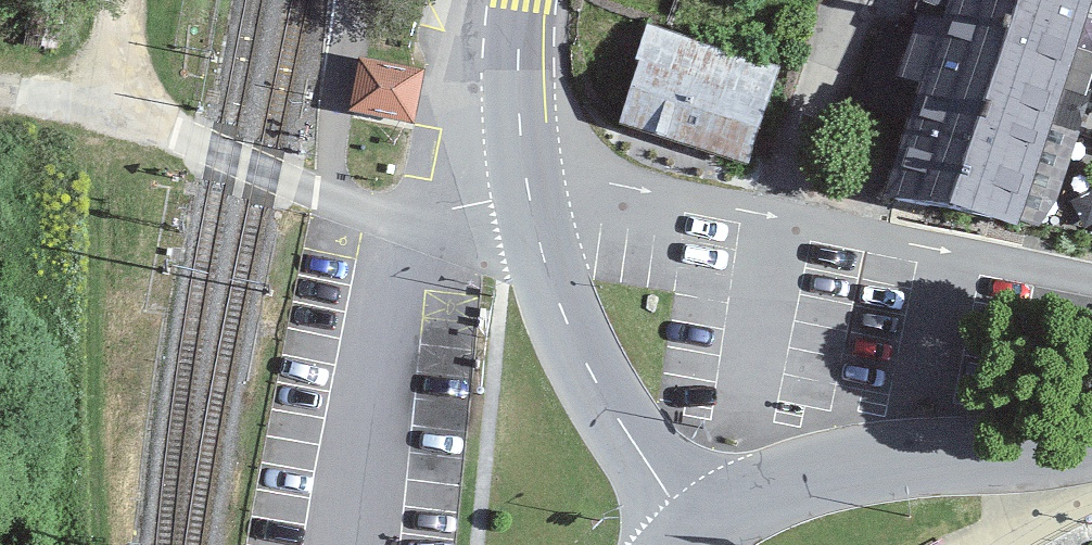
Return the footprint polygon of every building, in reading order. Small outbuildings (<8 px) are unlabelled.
[(1091,3),(1091,0),(927,0),(901,74),(926,82),(887,194),(1019,228),(1091,3)] [(788,65),(651,23),(620,124),(758,166),(788,65)] [(365,59),(356,111),(412,121),(421,69),(365,59)]
